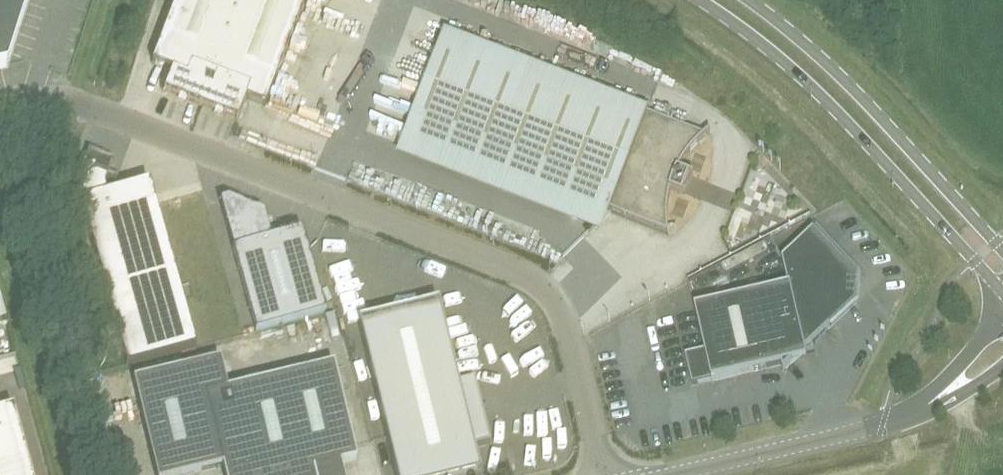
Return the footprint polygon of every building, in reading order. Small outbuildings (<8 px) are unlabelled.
[(6,68),(9,60),(29,0),(0,0),(0,70),(6,68)] [(240,0),(175,0),(150,65),(170,72),(162,93),(199,107),(240,0)] [(199,107),(236,122),(243,100),(262,108),(304,0),(240,0),(199,107)] [(697,144),(709,133),(709,132),(705,135),(648,113),(649,111),(445,33),(406,134),(610,213),(611,211),(667,232),(668,238),(669,238),(667,222),(668,206),(671,190),(684,195),(685,194),(683,193),(689,175),(692,176),(692,175),(678,170),(687,156),(697,144)] [(282,87),(278,98),(295,105),(299,94),(282,87)] [(83,166),(75,188),(80,203),(126,368),(195,349),(148,184),(116,193),(114,186),(118,176),(108,172),(113,161),(89,152),(83,166)] [(308,253),(301,231),(270,239),(263,214),(227,200),(219,202),(232,250),(255,333),(325,313),(308,253)] [(684,356),(691,386),(781,365),(782,371),(804,350),(802,340),(812,338),(813,343),(855,303),(856,277),(813,231),(781,260),(788,287),(694,309),(704,352),(684,356)] [(490,444),(474,380),(457,384),(438,306),(359,325),(387,442),(395,474),(446,474),(477,467),(473,448),(490,444)] [(219,361),(133,382),(156,474),(189,474),(222,467),(224,474),(314,474),(313,472),(356,461),(354,451),(333,365),(227,391),(219,361)] [(12,410),(0,413),(0,474),(30,474),(12,410)]
